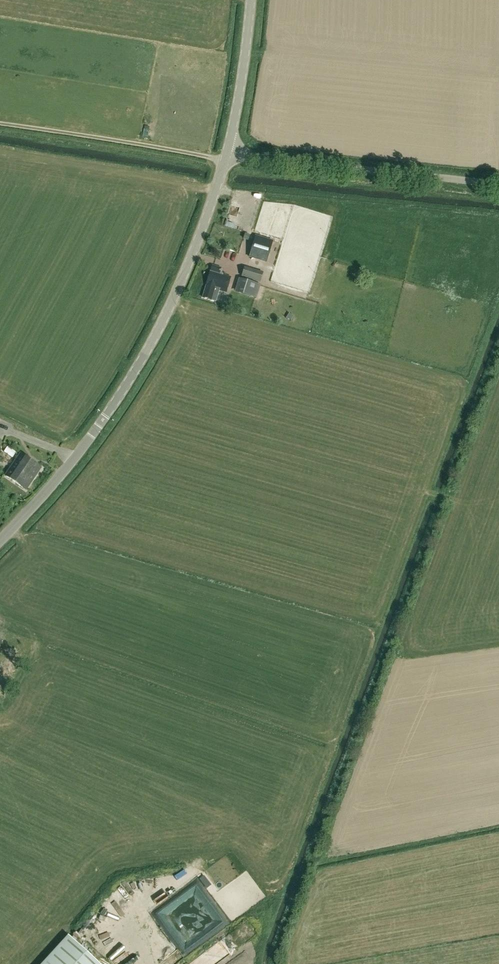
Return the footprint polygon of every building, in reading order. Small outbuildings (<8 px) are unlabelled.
[(272,241),(255,236),(249,257),(266,262),(272,241)] [(203,252),(210,254),(214,244),(207,242),(203,252)] [(226,293),(231,278),(219,274),(221,268),(212,265),(210,272),(202,298),(216,302),(218,296),(214,295),(215,290),(226,293)] [(263,272),(244,267),(241,277),(260,282),(263,272)] [(240,279),(236,291),(258,297),(262,286),(240,279)] [(21,455),(6,477),(26,490),(41,468),(21,455)] [(68,935),(41,963),(99,963),(68,935)]
